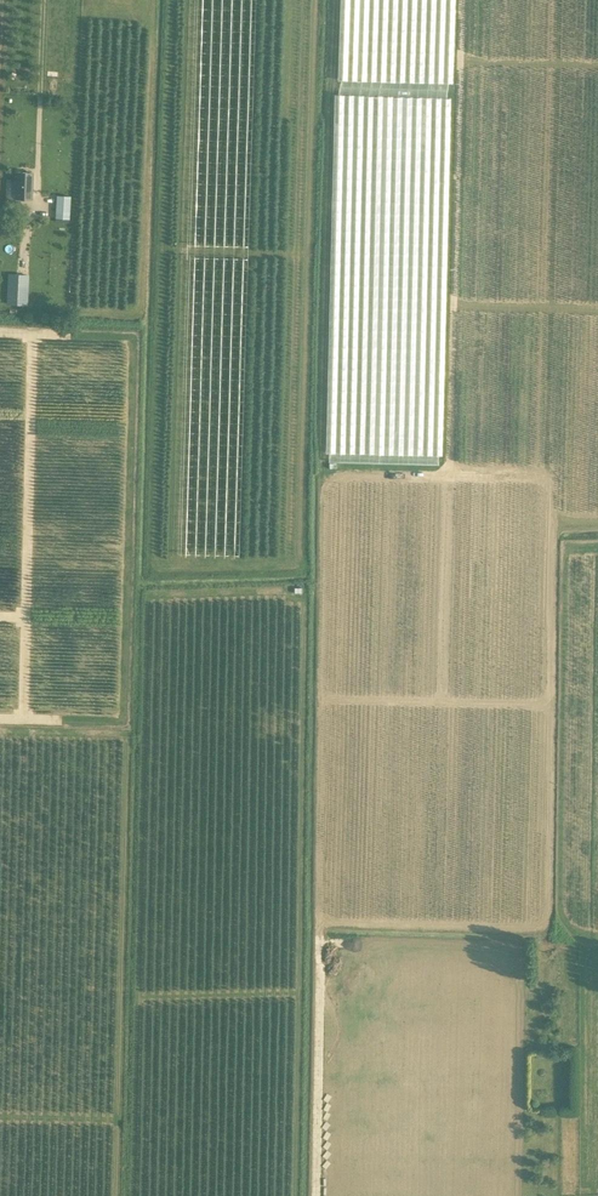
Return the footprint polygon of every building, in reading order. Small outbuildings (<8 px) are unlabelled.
[(9,198),(15,198),(31,199),(32,173),(16,172),(15,187),(6,186),(5,198),(3,198),(3,208),(8,209),(9,198)] [(70,197),(57,196),(56,219),(69,219),(70,197)] [(17,274),(9,274),(7,304),(27,305),(27,293),(28,275),(17,274)]
